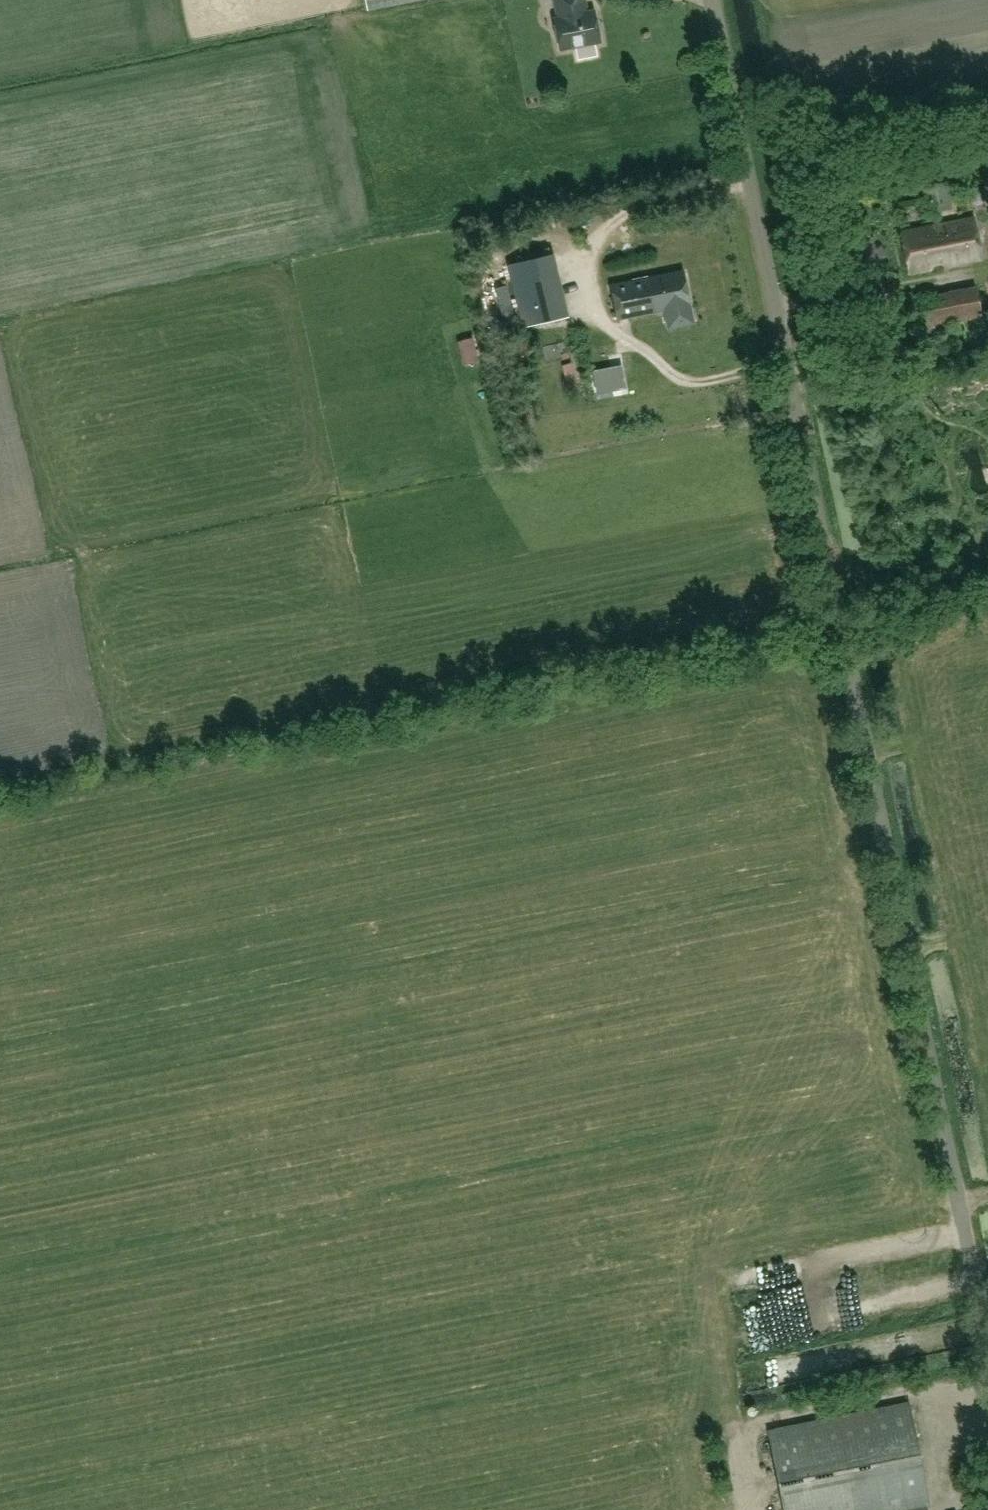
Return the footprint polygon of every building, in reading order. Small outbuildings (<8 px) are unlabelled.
[(368,9),(413,0),(366,0),(368,9)] [(583,0),(556,0),(559,16),(555,17),(561,47),(601,39),(595,9),(584,11),(583,5),(584,5),(583,0)] [(952,207),(946,180),(924,184),(929,211),(952,207)] [(909,271),(931,267),(931,264),(947,261),(948,264),(979,258),(972,217),(901,230),(909,271)] [(648,275),(611,282),(618,318),(655,311),(648,275)] [(976,283),(920,295),(926,325),(983,313),(976,283)] [(558,287),(519,296),(526,325),(565,316),(558,287)] [(909,1402),(769,1429),(785,1509),(895,1509),(897,1509),(928,1509),(927,1504),(929,1503),(909,1402)]
